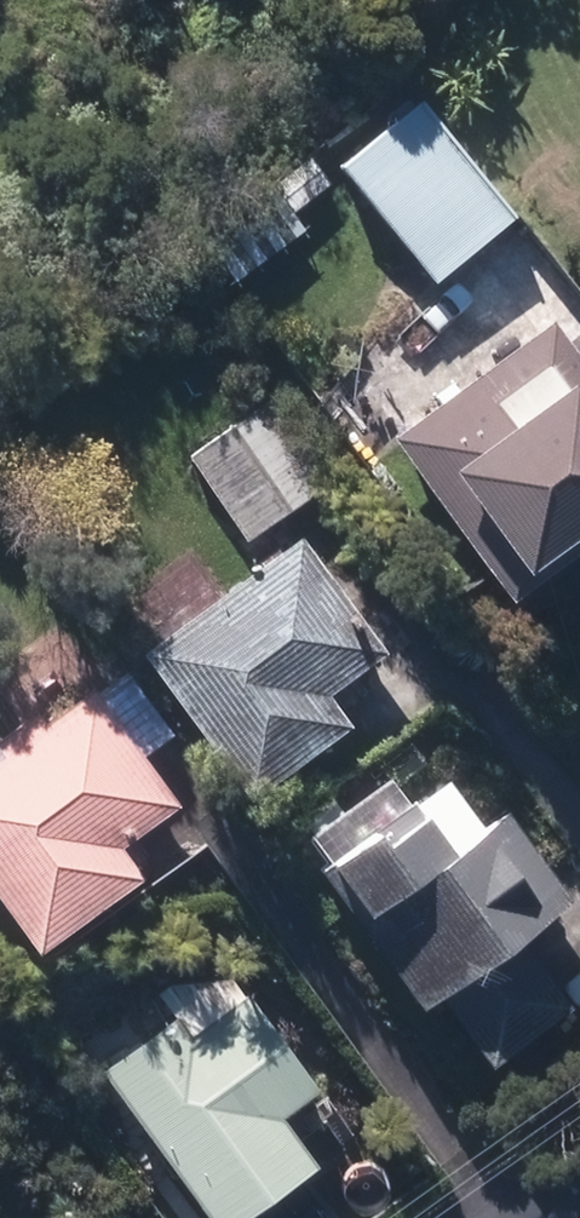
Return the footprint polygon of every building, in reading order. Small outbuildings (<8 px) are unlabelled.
[(420,100),(342,169),(445,287),(524,218),(420,100)] [(279,184),(202,238),(238,289),(315,235),(279,184)] [(395,445),(522,607),(579,562),(579,347),(557,318),(395,445)] [(272,390),(184,452),(247,541),(335,479),(272,390)] [(308,531),(146,648),(252,794),(414,676),(308,531)] [(99,667),(69,626),(0,675),(0,711),(13,729),(41,709),(99,667)] [(134,659),(49,720),(41,709),(13,729),(0,738),(0,888),(45,950),(151,875),(128,843),(183,803),(148,754),(184,729),(134,659)] [(579,1004),(579,908),(512,811),(490,827),(453,773),(411,802),(380,757),(293,817),(424,1005),(440,994),(491,1066),(579,1004)] [(105,1072),(216,1217),(240,1217),(326,1152),(206,994),(105,1072)]
